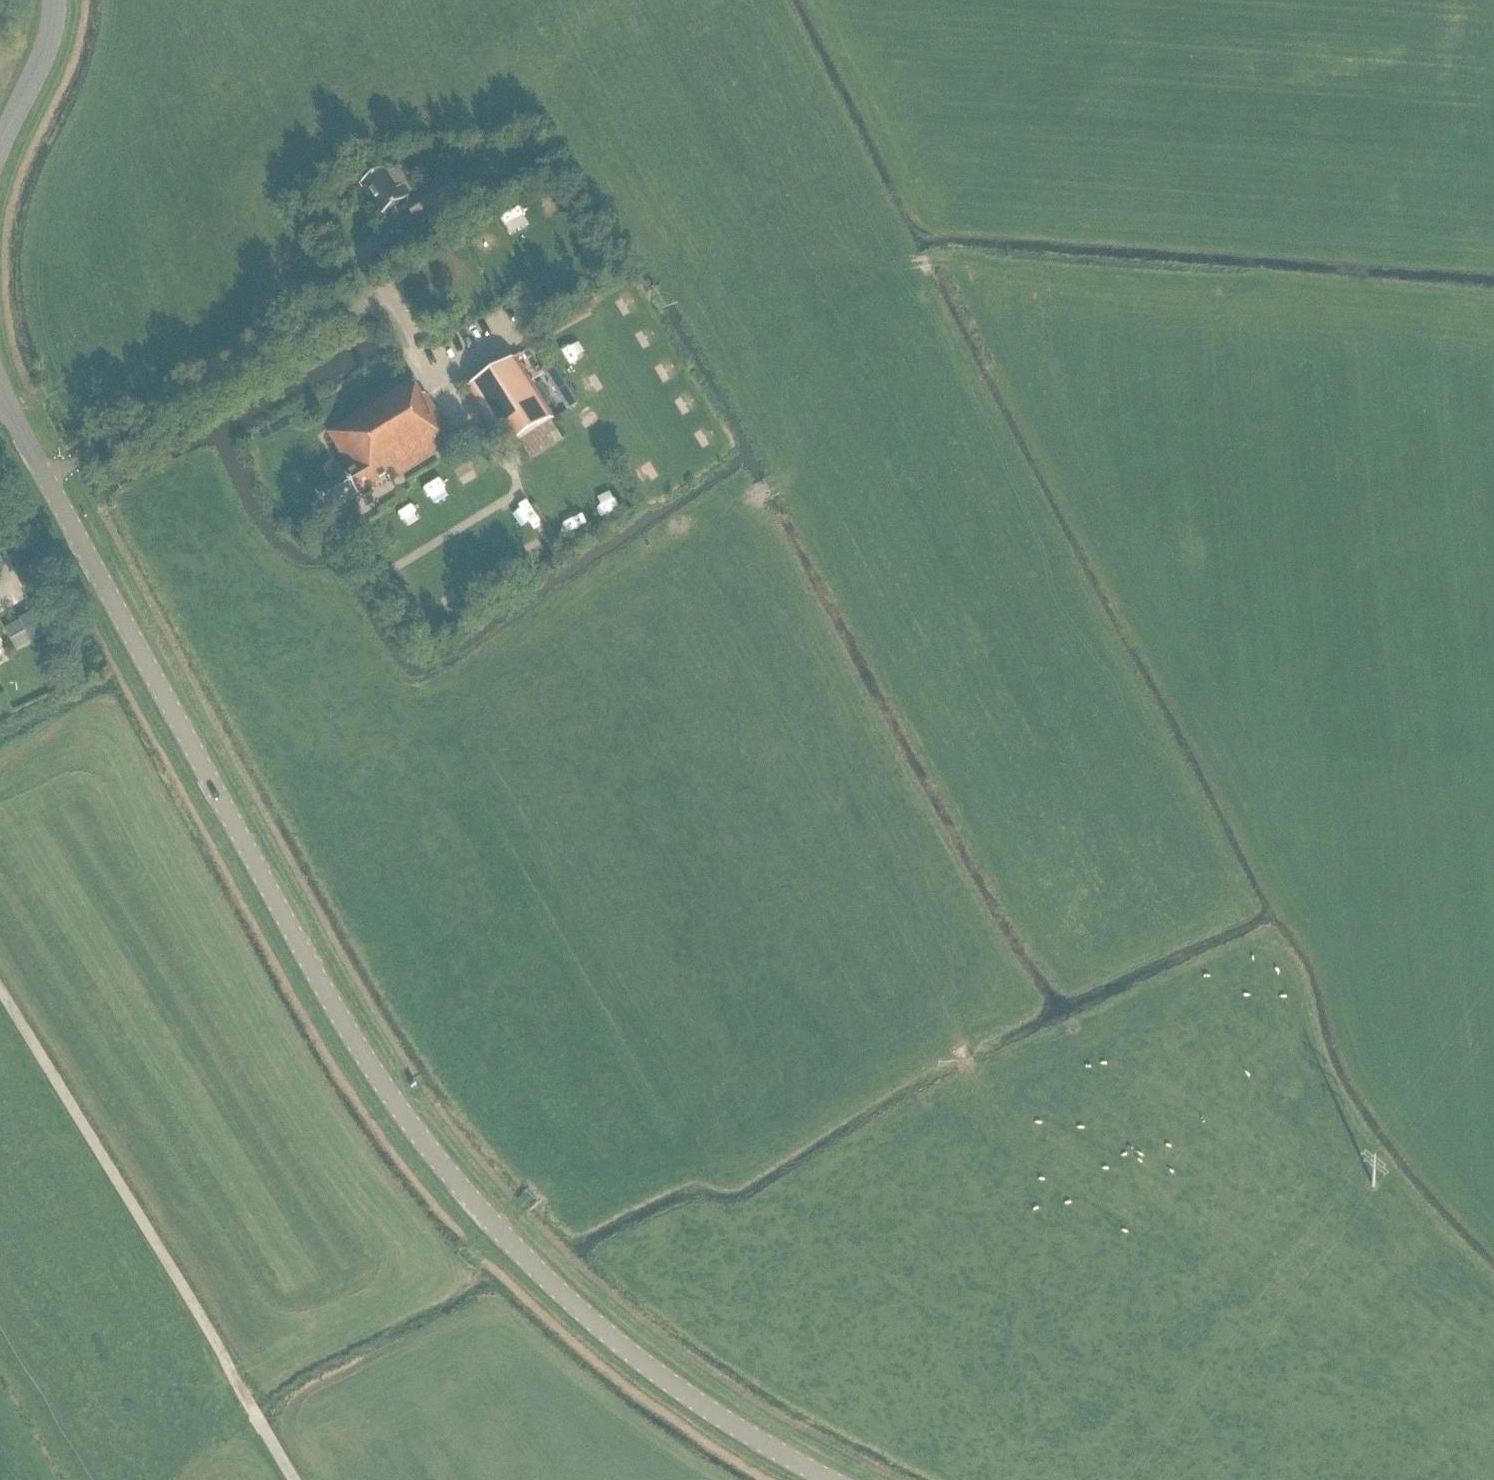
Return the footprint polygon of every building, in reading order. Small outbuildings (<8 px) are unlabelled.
[(418,228),(462,198),(443,171),(419,188),(420,189),(416,191),(419,194),(402,206),(418,228)] [(397,192),(383,172),(361,187),(381,217),(411,197),(404,187),(397,192)] [(528,461),(565,437),(515,360),(467,390),(506,450),(517,443),(528,461)] [(422,397),(413,382),(329,434),(353,471),(315,494),(327,514),(360,494),(363,496),(370,492),(370,488),(387,478),(389,482),(454,443),(425,395),(422,397)] [(40,606),(18,618),(32,644),(54,631),(40,606)] [(11,640),(25,632),(19,621),(5,629),(11,640)]
